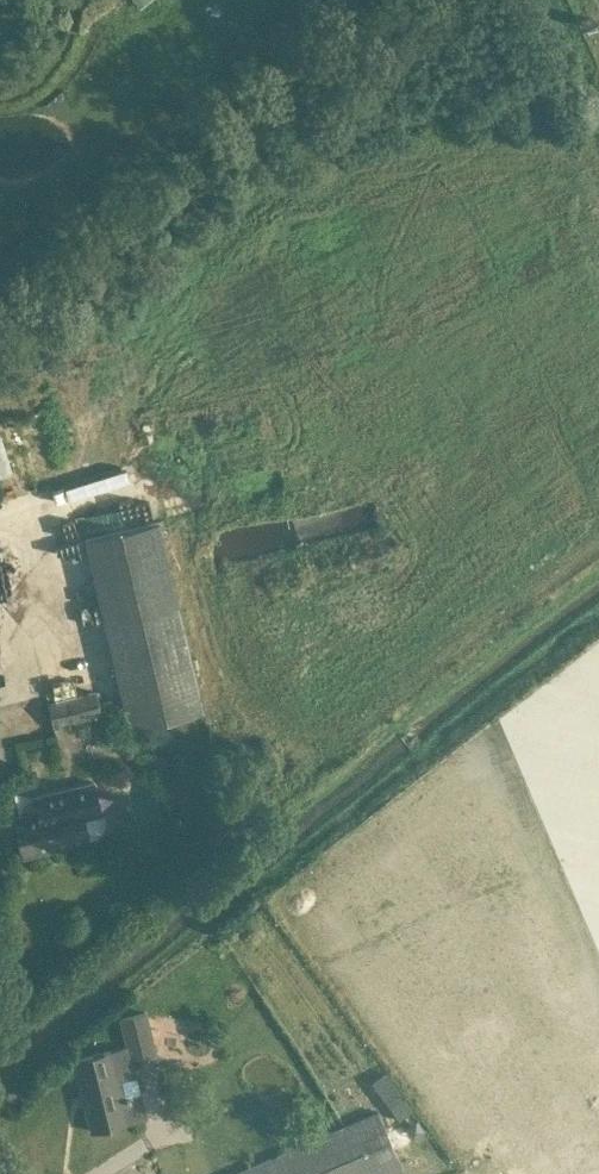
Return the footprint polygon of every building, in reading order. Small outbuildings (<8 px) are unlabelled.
[(82,532),(122,724),(199,708),(159,516),(82,532)] [(51,723),(101,715),(97,689),(47,697),(51,723)] [(83,816),(101,811),(94,781),(36,795),(36,797),(43,795),(46,806),(43,807),(40,811),(15,817),(24,855),(89,838),(83,816)] [(0,976),(0,1001),(17,986),(5,972),(0,976)] [(159,1059),(147,1012),(123,1017),(129,1044),(73,1058),(84,1099),(92,1129),(149,1114),(136,1064),(159,1059)] [(386,1070),(372,1081),(400,1119),(414,1108),(386,1070)] [(404,1170),(379,1111),(347,1125),(234,1173),(394,1173),(404,1170)] [(419,1116),(408,1123),(415,1134),(426,1128),(419,1116)]
